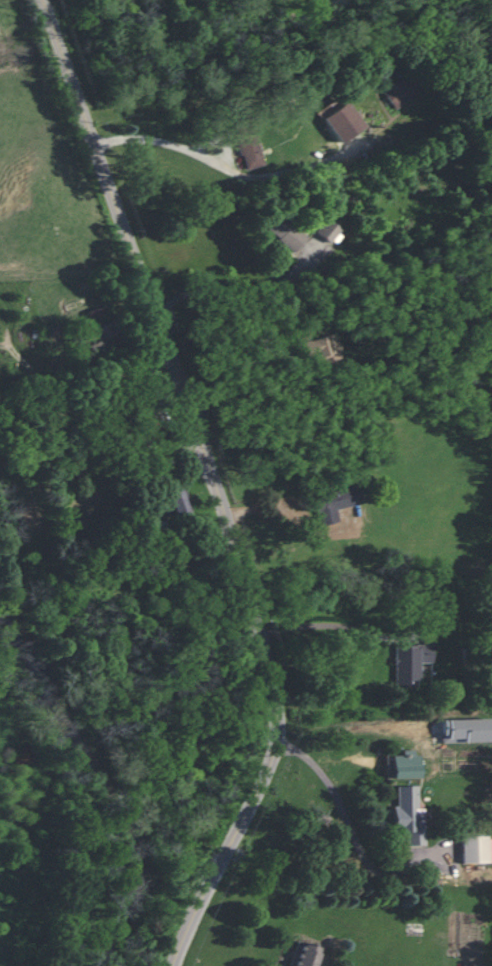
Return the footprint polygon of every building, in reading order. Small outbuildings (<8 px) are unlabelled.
[(382,91),(396,110),(419,92),(405,74),(382,91)] [(362,126),(343,101),(320,118),(339,143),(362,126)] [(244,169),(263,165),(255,131),(236,135),(244,169)] [(306,238),(280,214),(266,229),(292,253),(306,238)] [(328,243),(340,230),(327,218),(315,231),(328,243)] [(300,341),(306,367),(339,359),(335,340),(330,342),(328,335),(300,341)] [(188,501),(183,485),(153,495),(160,513),(171,509),(174,517),(188,512),(185,503),(188,501)] [(361,503),(357,486),(313,494),(319,524),(338,521),(335,508),(361,503)] [(417,684),(416,663),(432,662),(432,644),(394,645),(394,684),(417,684)] [(391,778),(419,777),(419,751),(401,751),(401,755),(391,755),(391,778)] [(416,785),(395,786),(395,805),(392,805),(392,832),(407,831),(407,845),(424,845),(423,808),(417,809),(416,785)] [(461,837),(461,863),(491,862),(491,836),(461,837)] [(319,947),(295,940),(287,965),(313,965),(319,947)]
